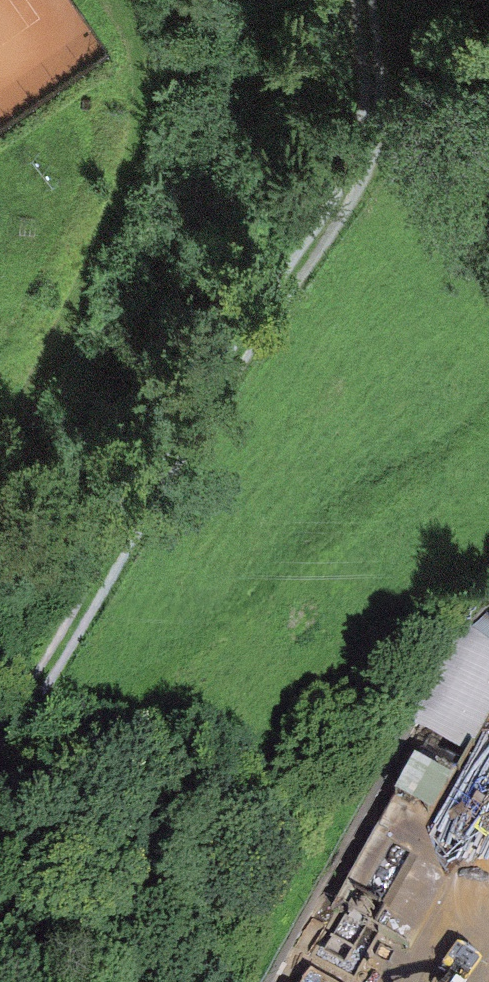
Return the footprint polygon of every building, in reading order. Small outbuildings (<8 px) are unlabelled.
[(488,734),(488,651),(464,637),(411,727),(473,762),(488,734)] [(416,764),(405,794),(438,807),(449,777),(416,764)] [(455,898),(466,907),(488,878),(488,864),(415,805),(356,878),(392,907),(380,923),(413,950),(455,898)]
